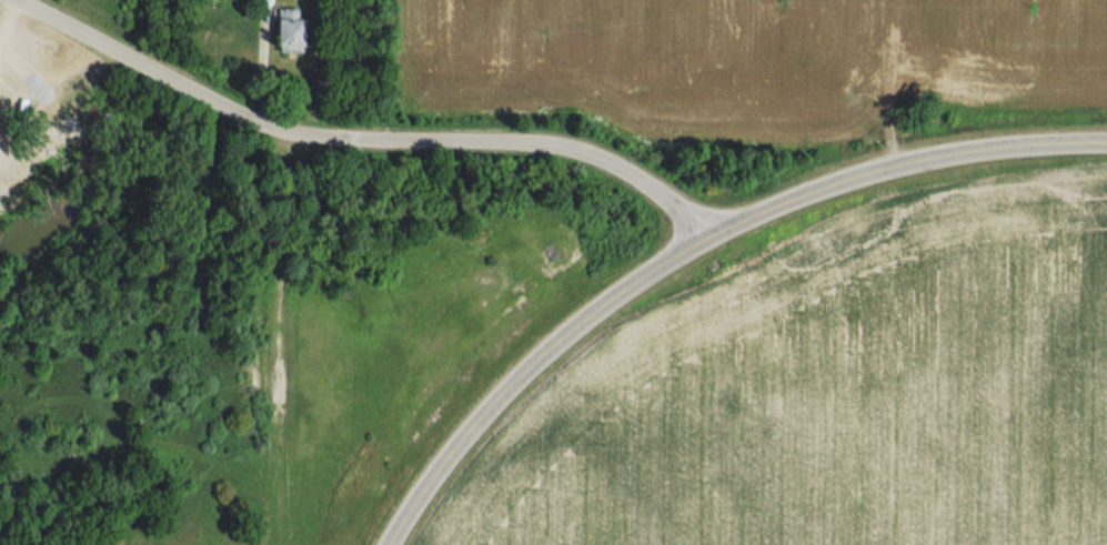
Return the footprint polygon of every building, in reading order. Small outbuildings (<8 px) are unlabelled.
[(273,53),(300,53),(300,8),(273,8),(273,53)]
